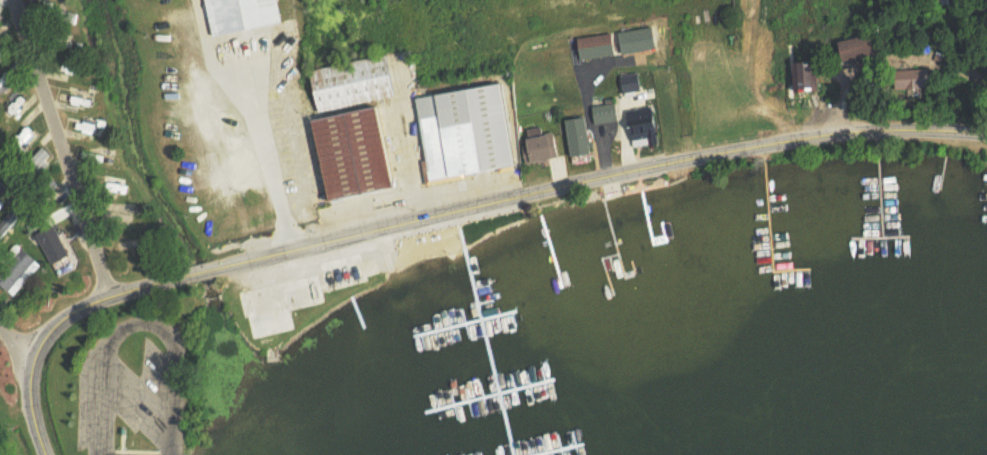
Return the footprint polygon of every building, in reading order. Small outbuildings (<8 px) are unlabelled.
[(280,24),(276,0),(204,0),(210,36),(280,24)] [(624,54),(658,48),(654,26),(620,32),(624,54)] [(12,41),(6,34),(0,40),(0,52),(12,41)] [(616,56),(614,34),(580,37),(582,59),(616,56)] [(880,56),(876,34),(839,42),(842,54),(849,53),(851,62),(880,56)] [(333,201),(397,189),(382,107),(375,108),(373,101),(395,97),(388,55),(312,69),(320,111),(336,108),(337,115),(318,119),(333,201)] [(821,90),(821,63),(798,63),(798,90),(821,90)] [(934,69),(910,70),(910,88),(934,88),(934,69)] [(621,75),(625,93),(642,89),(639,72),(621,75)] [(417,98),(430,183),(519,169),(505,84),(417,98)] [(6,111),(14,118),(29,103),(21,96),(6,111)] [(619,120),(616,102),(593,106),(596,124),(619,120)] [(650,138),(650,145),(659,144),(657,117),(645,118),(644,109),(629,110),(631,140),(650,138)] [(572,156),(592,154),(588,117),(568,119),(572,156)] [(76,130),(93,134),(96,121),(79,118),(76,130)] [(527,164),(560,157),(554,131),(543,134),(541,126),(528,129),(531,142),(522,143),(527,164)] [(36,232),(48,264),(66,257),(55,225),(36,232)] [(38,262),(20,249),(0,278),(0,286),(14,296),(38,262)]
